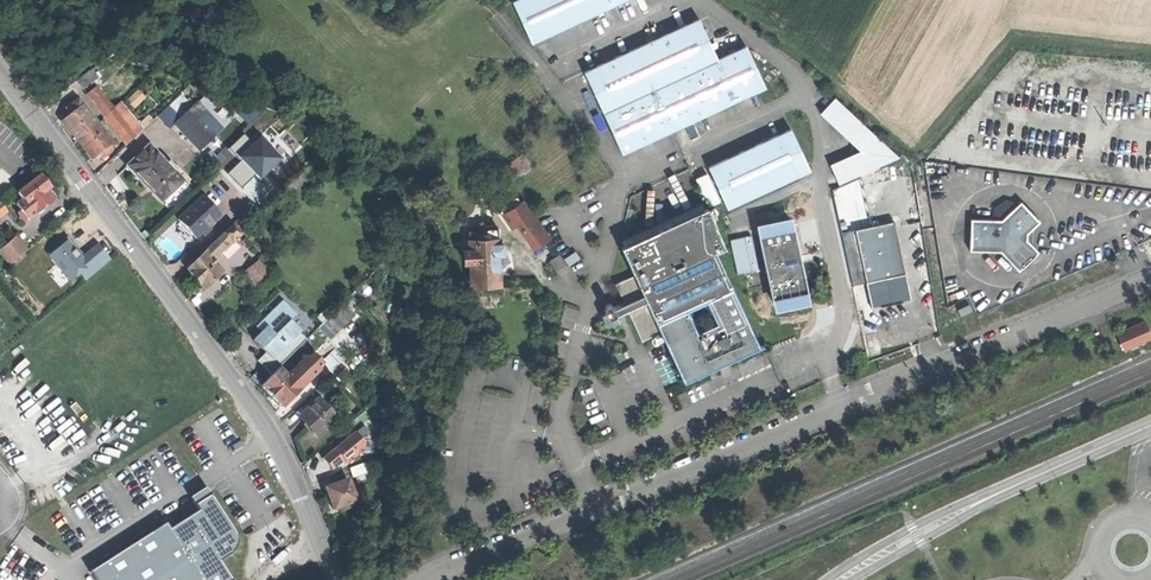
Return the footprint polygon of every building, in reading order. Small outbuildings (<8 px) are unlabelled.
[(630,0),(519,0),(513,2),(533,45),(630,0)] [(625,157),(766,89),(746,47),(718,60),(699,19),(585,73),(615,137),(625,157)] [(99,79),(92,70),(76,80),(83,90),(99,79)] [(108,113),(114,108),(97,87),(87,95),(105,116),(108,113)] [(841,184),(899,158),(837,99),(822,115),(862,152),(832,166),(841,184)] [(71,114),(82,105),(77,100),(67,108),(71,114)] [(203,100),(200,103),(225,128),(228,125),(203,100)] [(225,128),(200,103),(178,125),(203,150),(225,128)] [(99,125),(97,123),(83,104),(82,105),(71,114),(63,119),(71,131),(78,140),(99,125)] [(128,144),(137,136),(114,108),(108,113),(105,116),(128,144)] [(115,147),(99,125),(78,140),(85,150),(92,159),(102,152),(104,155),(115,147)] [(729,210),(812,172),(792,129),(710,168),(729,210)] [(145,184),(162,202),(185,179),(176,170),(175,171),(158,154),(160,153),(151,144),(128,166),(145,184)] [(235,183),(248,171),(242,164),(229,176),(235,183)] [(262,209),(287,184),(274,171),(249,197),(262,209)] [(46,193),(51,189),(46,183),(42,177),(19,193),(24,202),(16,207),(27,222),(53,203),(46,193)] [(220,215),(204,198),(180,220),(189,230),(199,241),(211,230),(208,226),(220,215)] [(530,251),(550,238),(524,202),(505,216),(530,251)] [(1001,251),(1020,272),(1040,253),(1025,237),(1041,222),(1022,202),(1001,221),(971,220),(970,251),(1001,251)] [(622,249),(708,209),(705,203),(647,230),(645,229),(641,231),(643,234),(620,244),(622,249)] [(0,204),(0,220),(8,213),(1,204),(0,204)] [(725,249),(708,209),(622,249),(634,274),(615,283),(625,303),(621,305),(620,304),(614,307),(612,304),(607,307),(608,310),(607,310),(608,313),(604,320),(610,331),(616,328),(615,325),(620,322),(619,320),(625,317),(625,315),(629,313),(643,341),(661,332),(684,382),(760,347),(716,253),(725,249)] [(237,233),(232,226),(225,233),(228,238),(231,240),(237,233)] [(774,301),(809,292),(796,226),(759,234),(774,301)] [(854,238),(864,291),(903,283),(892,230),(854,238)] [(228,238),(225,233),(206,251),(210,256),(228,238)] [(3,245),(14,259),(28,248),(17,234),(3,245)] [(736,272),(761,270),(758,235),(733,237),(736,272)] [(83,255),(67,236),(45,254),(67,281),(78,273),(85,281),(113,259),(99,242),(83,255)] [(475,288),(503,286),(499,239),(472,240),(475,288)] [(10,262),(14,259),(3,245),(0,247),(0,249),(10,262)] [(210,256),(206,251),(196,261),(189,269),(197,279),(205,289),(222,272),(210,256)] [(560,276),(570,269),(560,254),(550,261),(560,276)] [(259,290),(266,282),(251,268),(244,275),(259,290)] [(908,309),(903,283),(864,291),(869,318),(908,309)] [(279,369),(308,340),(290,322),(297,315),(284,302),(260,327),(264,331),(254,341),(260,347),(266,353),(258,361),(273,375),(279,369)] [(320,327),(332,339),(356,314),(344,302),(320,327)] [(1123,350),(1150,338),(1150,333),(1145,319),(1115,331),(1123,350)] [(958,335),(969,330),(965,321),(954,326),(958,335)] [(309,359),(318,367),(323,362),(314,354),(309,359)] [(307,357),(287,376),(300,389),(320,369),(318,367),(309,359),(307,357)] [(287,376),(279,369),(273,375),(264,385),(262,386),(274,397),(283,406),(300,389),(287,376)] [(316,436),(334,419),(326,411),(317,400),(299,417),(308,427),(316,436)] [(326,411),(334,419),(340,415),(332,406),(326,411)] [(345,462),(348,466),(364,453),(364,445),(355,433),(323,460),(333,472),(345,462)] [(353,477),(368,472),(365,462),(350,468),(353,477)] [(329,498),(334,509),(356,501),(348,480),(326,488),(329,498)] [(223,562),(237,554),(241,547),(240,536),(210,490),(195,500),(203,512),(173,531),(169,525),(93,572),(98,579),(236,579),(223,562)]
